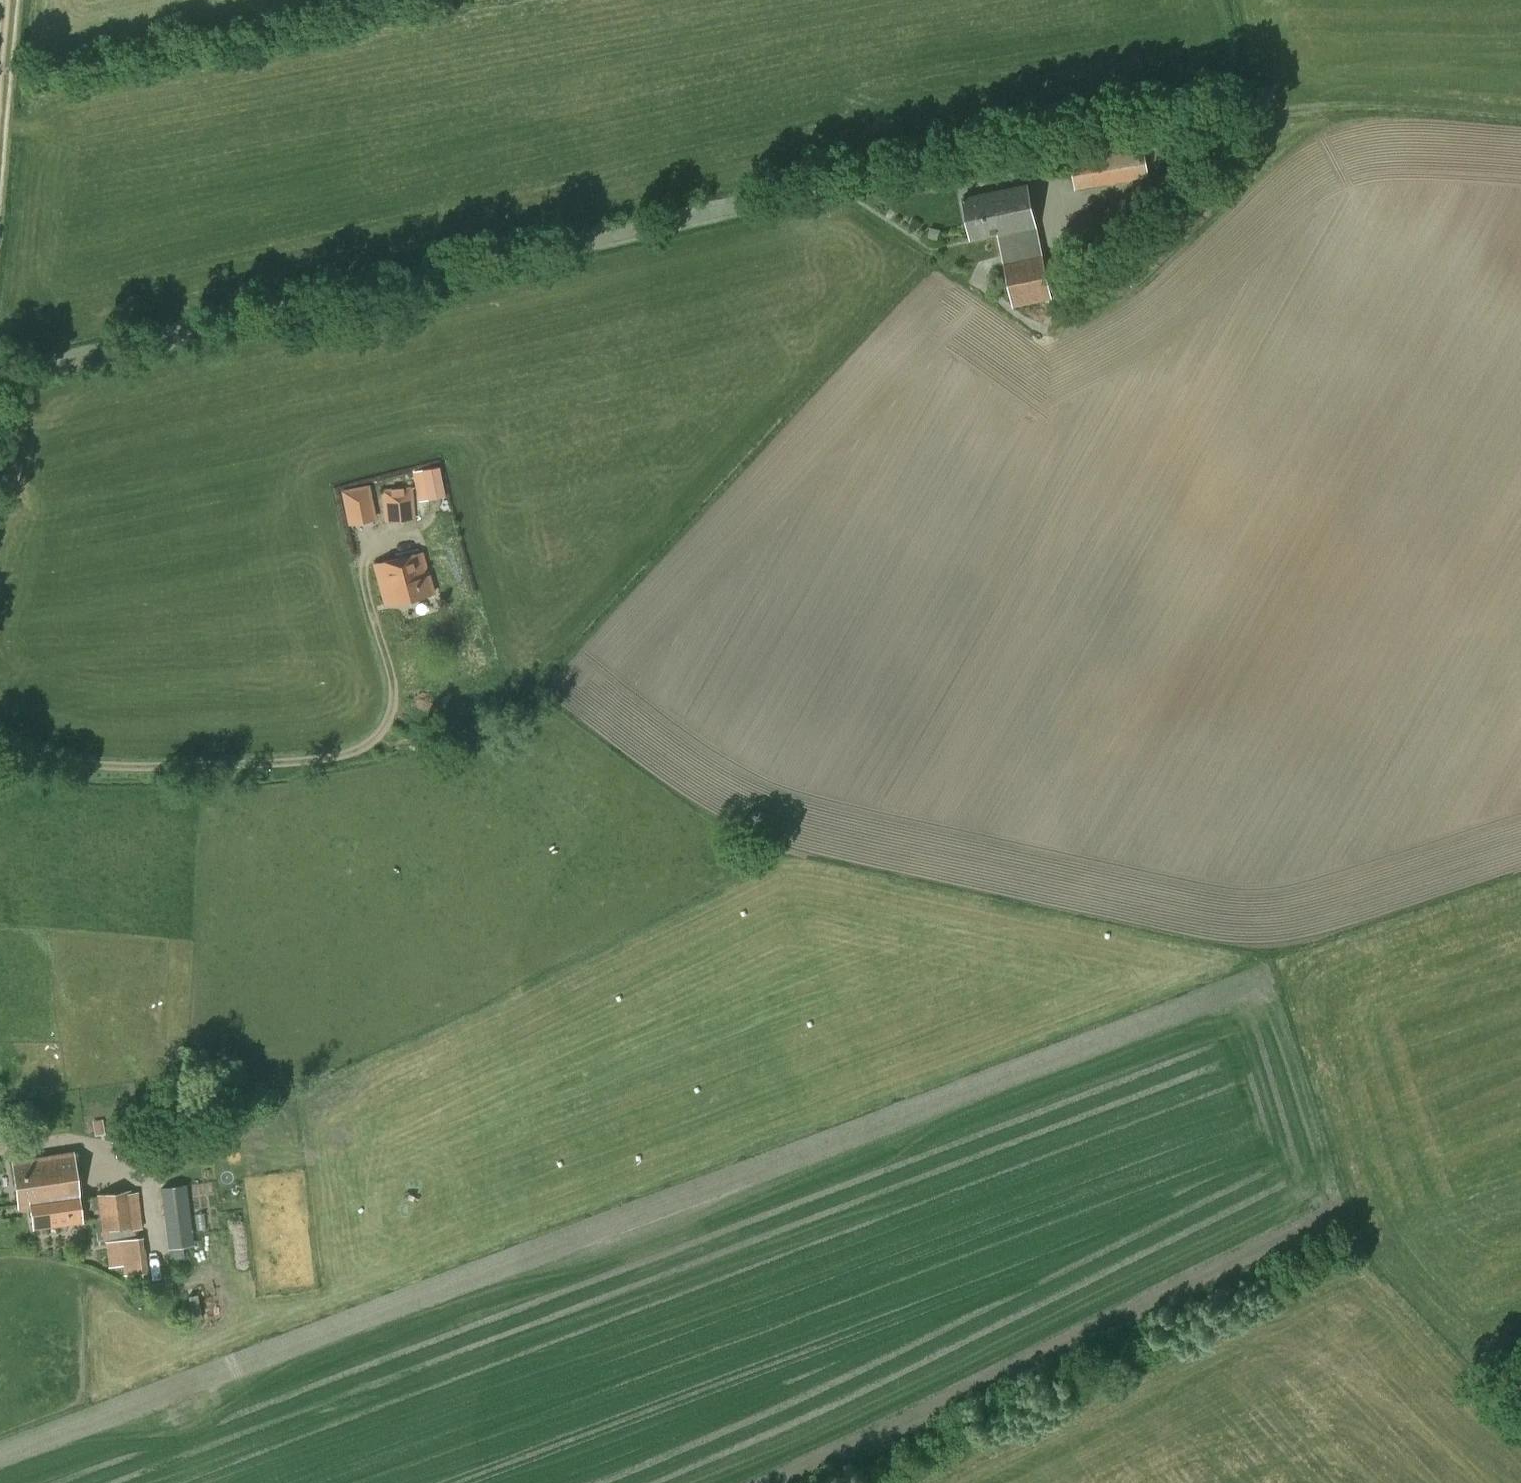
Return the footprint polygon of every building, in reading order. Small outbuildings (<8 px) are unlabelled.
[(1070,159),(1075,189),(1149,177),(1144,146),(1070,159)] [(1185,178),(1171,165),(1154,184),(1167,197),(1185,178)] [(1003,262),(1012,307),(1052,299),(1043,254),(1037,226),(1035,226),(1027,184),(963,196),(971,239),(997,234),(1003,262)] [(1069,237),(1096,265),(1119,242),(1120,243),(1151,212),(1130,190),(1098,222),(1092,215),(1069,237)] [(439,466),(422,469),(428,499),(444,496),(439,466)] [(341,490),(348,523),(376,517),(369,484),(341,490)] [(381,489),(384,521),(415,518),(412,486),(381,489)] [(427,575),(422,552),(374,563),(384,605),(433,593),(429,574),(427,575)] [(30,1205),(79,1198),(80,1198),(73,1152),(11,1162),(18,1207),(30,1205)] [(183,1246),(195,1244),(187,1184),(160,1187),(167,1249),(169,1248),(170,1259),(184,1257),(183,1246)] [(120,1240),(124,1274),(146,1272),(142,1236),(137,1237),(131,1189),(96,1194),(97,1196),(92,1197),(98,1241),(103,1240),(103,1243),(120,1240)] [(79,1198),(30,1205),(33,1229),(83,1221),(79,1198)]
